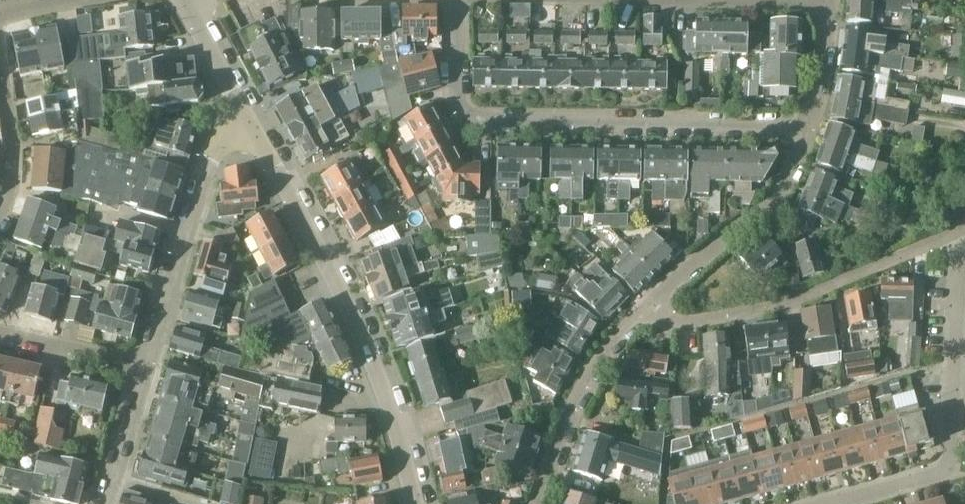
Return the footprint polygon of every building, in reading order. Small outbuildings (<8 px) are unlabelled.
[(850,0),(848,0),(847,21),(874,23),(875,12),(912,14),(913,3),(850,0)] [(438,5),(405,5),(405,32),(413,32),(413,40),(426,40),(426,32),(438,32),(438,5)] [(287,31),(300,32),(300,6),(287,6),(287,31)] [(368,40),(380,40),(380,11),(342,12),(342,40),(359,40),(359,44),(368,44),(368,40)] [(302,50),(334,50),(334,12),(302,12),(302,50)] [(98,60),(126,57),(125,50),(154,46),(152,28),(160,27),(159,14),(121,18),(123,34),(69,41),(72,63),(98,60)] [(646,16),(645,32),(645,44),(662,44),(663,17),(646,16)] [(300,32),(287,31),(283,33),(276,19),(262,26),(261,24),(244,32),(242,37),(250,52),(252,51),(270,86),(272,86),(274,91),(299,81),(307,80),(300,51),(300,32)] [(688,32),(687,53),(714,53),(714,72),(722,73),(724,20),(698,20),(698,32),(688,32)] [(748,21),(724,20),(722,73),(730,73),(730,53),(747,54),(747,51),(762,51),(762,33),(748,33),(748,21)] [(760,53),(759,97),(779,98),(779,92),(785,92),(785,87),(797,88),(797,64),(802,64),(803,22),(772,21),(771,53),(760,53)] [(42,29),(34,31),(43,72),(65,68),(57,26),(54,27),(51,24),(43,26),(42,29)] [(843,49),(903,57),(908,58),(910,46),(898,44),(898,45),(885,44),(887,34),(846,28),(843,49)] [(498,42),(498,30),(481,29),(481,42),(498,42)] [(526,42),(526,30),(509,30),(509,42),(526,42)] [(553,43),(553,30),(536,30),(536,42),(553,43)] [(22,77),(43,72),(34,31),(13,35),(22,77)] [(581,43),(581,31),(564,31),(564,43),(581,43)] [(608,43),(608,31),(591,31),(591,43),(608,43)] [(635,44),(635,32),(618,31),(618,44),(635,44)] [(382,53),(396,51),(393,35),(380,35),(380,40),(382,53)] [(953,57),(964,57),(964,36),(957,36),(953,36),(953,57)] [(396,49),(400,62),(417,57),(414,45),(396,49)] [(901,72),(903,57),(843,49),(840,70),(880,75),(881,69),(901,72)] [(382,53),(384,65),(398,62),(396,51),(382,53)] [(400,63),(405,81),(408,95),(409,95),(440,86),(432,53),(417,57),(400,62),(400,63)] [(476,86),(503,86),(504,59),(486,59),(486,54),(479,54),(479,59),(476,59),(476,86)] [(530,87),(530,60),(513,59),(513,54),(507,54),(506,59),(504,59),(503,86),(530,87)] [(558,87),(558,60),(555,60),(555,55),(550,55),(550,60),(530,60),(530,87),(558,87)] [(585,88),(586,60),(568,60),(568,55),(561,55),(561,60),(558,60),(558,87),(585,88)] [(612,88),(613,61),(610,61),(610,56),(604,56),(604,61),(586,60),(585,88),(612,88)] [(639,88),(640,61),(622,61),(622,56),(616,56),(616,61),(613,61),(612,88),(639,88)] [(640,61),(639,88),(667,89),(667,62),(664,62),(664,56),(658,56),(658,61),(640,61)] [(137,89),(150,87),(198,82),(197,82),(194,57),(128,64),(130,88),(137,88),(137,89)] [(88,83),(102,93),(98,60),(72,63),(76,81),(76,82),(88,81),(88,83)] [(353,61),(332,64),(334,74),(351,72),(355,71),(353,61)] [(947,62),(946,77),(964,79),(964,63),(947,62)] [(408,95),(405,81),(400,63),(378,67),(382,83),(384,88),(393,121),(413,109),(409,95),(408,95)] [(699,99),(700,63),(687,63),(687,99),(699,99)] [(357,96),(384,88),(382,83),(378,67),(355,71),(351,72),(354,85),(357,96)] [(835,97),(909,111),(910,102),(876,95),(878,84),(839,77),(835,97)] [(758,80),(747,79),(746,95),(758,95),(758,80)] [(39,97),(48,95),(45,81),(26,85),(30,99),(39,97)] [(77,90),(75,90),(76,99),(77,111),(78,121),(90,120),(103,119),(102,93),(88,83),(88,81),(76,82),(77,90)] [(198,82),(150,87),(137,89),(137,95),(149,93),(151,108),(166,106),(167,112),(182,110),(181,104),(199,102),(204,96),(203,86),(198,82)] [(898,82),(897,88),(916,92),(917,85),(898,82)] [(274,101),(296,141),(339,118),(360,107),(357,96),(354,85),(326,101),(318,85),(302,94),(299,87),(274,101)] [(941,103),(964,107),(964,93),(944,90),(941,103)] [(909,111),(835,97),(831,118),(871,125),(872,118),(906,125),(909,111)] [(28,104),(31,120),(77,111),(76,99),(59,102),(58,98),(28,104)] [(409,125),(417,140),(442,127),(429,103),(421,107),(423,110),(406,119),(398,124),(401,129),(409,125)] [(80,139),(78,121),(77,111),(31,120),(34,137),(65,131),(65,136),(59,137),(60,148),(68,148),(81,149),(80,142),(80,139)] [(339,118),(296,141),(306,161),(350,137),(339,118)] [(78,121),(80,139),(92,138),(90,120),(78,121)] [(124,136),(119,153),(186,172),(199,127),(171,120),(171,123),(162,120),(155,145),(124,136)] [(830,123),(823,143),(849,152),(863,157),(866,148),(852,143),(856,132),(830,123)] [(924,128),(915,126),(914,133),(912,140),(922,142),(924,128)] [(442,127),(417,140),(401,148),(405,154),(416,148),(418,151),(414,153),(420,164),(452,147),(442,127)] [(102,148),(80,142),(81,149),(68,148),(63,193),(62,193),(61,198),(87,201),(93,200),(112,208),(116,199),(139,206),(138,209),(171,220),(179,193),(96,167),(102,148)] [(876,161),(863,157),(849,152),(823,143),(817,163),(842,172),(845,165),(872,174),(876,161)] [(507,200),(519,200),(519,147),(499,146),(498,180),(509,180),(509,189),(507,189),(507,200)] [(430,163),(438,178),(462,165),(452,147),(420,164),(422,168),(430,163)] [(519,147),(519,200),(529,200),(529,180),(540,180),(541,147),(519,147)] [(572,200),(572,147),(552,147),(551,179),(560,179),(560,200),(572,200)] [(572,147),(572,200),(583,200),(583,179),(593,179),(593,148),(572,147)] [(63,193),(68,148),(60,148),(56,148),(55,153),(38,151),(34,190),(62,193),(63,193)] [(96,167),(179,193),(186,172),(119,153),(102,148),(96,167)] [(384,154),(388,162),(400,156),(396,148),(384,154)] [(619,200),(620,148),(599,148),(598,180),(608,180),(608,200),(619,200)] [(620,148),(619,200),(630,200),(630,180),(640,180),(640,148),(620,148)] [(655,200),(666,200),(667,149),(646,148),(645,180),(655,180),(655,200)] [(880,152),(866,148),(863,157),(876,161),(880,152)] [(687,149),(667,149),(666,200),(683,200),(687,192),(687,149)] [(709,197),(708,149),(692,149),(691,197),(709,197)] [(725,182),(726,150),(708,149),(709,197),(709,215),(719,215),(719,196),(716,196),(717,182),(725,182)] [(742,205),(743,150),(726,150),(725,182),(734,182),(734,204),(742,205)] [(774,150),(743,150),(742,205),(749,205),(755,193),(751,193),(751,183),(761,183),(776,157),(774,150)] [(324,176),(336,199),(362,185),(352,166),(364,160),(360,152),(347,159),(350,163),(324,176)] [(392,169),(404,163),(400,156),(388,162),(392,169)] [(392,169),(396,177),(408,170),(404,163),(392,169)] [(464,169),(462,165),(438,178),(432,182),(440,195),(444,195),(444,203),(474,203),(474,193),(480,193),(480,165),(469,165),(469,169),(464,169)] [(258,200),(255,177),(249,178),(248,169),(227,171),(228,180),(222,181),(224,192),(221,192),(223,216),(219,217),(221,230),(226,231),(233,228),(259,214),(256,208),(255,200),(258,200)] [(408,170),(396,177),(399,183),(411,177),(408,170)] [(806,189),(849,206),(854,194),(837,187),(839,180),(814,170),(806,189)] [(410,187),(415,184),(411,177),(399,183),(403,191),(410,187)] [(410,187),(415,197),(421,194),(415,184),(410,187)] [(346,219),(373,205),(362,185),(336,199),(346,219)] [(409,201),(415,197),(410,187),(403,191),(409,201)] [(811,230),(817,216),(823,218),(823,217),(839,223),(841,217),(844,219),(849,206),(806,189),(803,197),(800,196),(796,208),(802,210),(798,218),(802,227),(811,230)] [(30,199),(22,219),(50,229),(81,241),(82,241),(85,234),(84,233),(86,225),(81,223),(78,226),(78,227),(70,225),(54,219),(57,209),(30,199)] [(491,202),(476,201),(475,235),(491,235),(491,202)] [(430,202),(421,207),(430,224),(439,220),(430,202)] [(373,205),(346,219),(358,241),(384,227),(373,205)] [(262,250),(285,237),(272,212),(249,224),(262,250)] [(663,226),(663,214),(655,214),(655,226),(654,226),(661,226),(663,226)] [(594,215),(594,227),(610,227),(610,215),(594,215)] [(610,215),(610,227),(610,228),(618,228),(619,215),(610,215)] [(627,216),(619,215),(618,228),(627,228),(627,216)] [(572,229),(572,217),(560,217),(560,229),(572,229)] [(583,218),(572,217),(572,229),(582,229),(583,218)] [(82,241),(81,241),(50,229),(22,219),(15,238),(43,248),(45,242),(78,254),(79,254),(82,241)] [(698,220),(698,235),(708,235),(708,220),(698,220)] [(121,221),(118,242),(155,252),(160,232),(121,221)] [(631,249),(656,274),(674,256),(662,243),(670,235),(661,226),(654,226),(652,233),(644,241),(641,239),(631,249)] [(226,231),(231,242),(232,242),(239,239),(233,228),(226,231)] [(226,231),(221,230),(219,229),(216,238),(231,242),(226,231)] [(592,243),(580,231),(574,237),(586,249),(592,243)] [(150,271),(155,252),(118,242),(108,239),(108,240),(85,234),(82,241),(79,254),(76,264),(102,271),(106,255),(103,254),(105,249),(125,254),(122,264),(150,271)] [(403,269),(418,264),(411,245),(413,245),(410,236),(372,249),(375,257),(363,262),(369,279),(402,267),(403,269)] [(468,257),(477,256),(502,252),(499,236),(467,236),(468,257)] [(275,276),(275,275),(298,263),(285,237),(262,250),(269,263),(258,268),(265,281),(275,276)] [(784,267),(788,264),(766,237),(741,257),(751,270),(747,274),(758,287),(768,278),(766,275),(780,263),(784,267)] [(804,276),(824,271),(815,239),(796,245),(804,276)] [(656,274),(631,249),(622,240),(615,246),(624,255),(619,260),(622,263),(614,271),(636,294),(656,274)] [(227,248),(208,243),(206,242),(197,274),(207,277),(206,281),(204,280),(202,289),(225,296),(228,287),(225,286),(226,283),(227,283),(231,267),(225,265),(228,258),(224,257),(227,248)] [(18,246),(11,243),(2,266),(0,265),(0,292),(18,246)] [(18,246),(0,292),(0,309),(7,312),(23,274),(17,272),(20,264),(17,263),(19,259),(26,262),(30,251),(18,246)] [(39,277),(48,256),(37,252),(29,273),(39,277)] [(505,266),(502,252),(477,256),(480,274),(493,270),(493,269),(505,266)] [(438,262),(422,264),(424,271),(425,273),(440,267),(438,262)] [(402,267),(369,279),(376,300),(410,288),(407,278),(424,271),(422,264),(421,263),(418,264),(403,269),(402,267)] [(596,263),(582,277),(589,285),(592,282),(619,307),(628,297),(626,295),(627,294),(596,263)] [(97,273),(75,266),(72,276),(94,283),(97,273)] [(523,273),(506,274),(508,287),(525,286),(523,273)] [(254,291),(263,287),(257,274),(248,279),(254,291)] [(558,277),(539,274),(537,288),(556,291),(558,277)] [(589,285),(582,277),(578,274),(568,284),(606,320),(619,307),(592,282),(589,285)] [(773,295),(786,295),(786,274),(773,274),(773,295)] [(66,295),(70,279),(55,275),(51,289),(34,284),(26,313),(53,321),(61,293),(66,295)] [(913,309),(914,280),(885,279),(884,298),(892,299),(892,319),(912,319),(912,309),(913,309)] [(243,339),(268,344),(295,347),(304,343),(314,338),(301,313),(292,317),(276,281),(263,287),(254,291),(250,293),(248,306),(246,317),(247,317),(243,339)] [(111,302),(109,302),(108,306),(138,314),(143,294),(115,287),(111,302)] [(131,338),(138,314),(108,306),(109,302),(99,299),(100,296),(76,290),(67,321),(83,326),(88,306),(99,309),(94,329),(131,338)] [(390,324),(443,309),(454,306),(449,290),(432,295),(433,299),(424,303),(420,291),(384,303),(390,324)] [(523,306),(522,290),(513,290),(513,307),(523,306)] [(221,328),(224,318),(216,315),(220,299),(192,291),(184,319),(221,328)] [(851,325),(850,326),(852,334),(865,331),(865,332),(878,329),(876,319),(871,292),(845,296),(851,325)] [(301,313),(314,338),(316,342),(339,330),(325,301),(301,313)] [(560,319),(568,324),(589,337),(600,321),(575,305),(571,302),(570,303),(560,319)] [(244,321),(248,306),(237,303),(234,318),(244,321)] [(828,350),(835,349),(828,308),(804,312),(810,356),(828,353),(828,350)] [(443,309),(390,324),(397,347),(434,335),(430,324),(447,319),(443,309)] [(518,309),(513,318),(526,326),(532,317),(518,309)] [(511,317),(510,319),(518,348),(523,340),(530,330),(511,317)] [(579,354),(589,337),(568,324),(560,319),(558,317),(547,334),(579,354)] [(768,325),(765,325),(767,340),(770,340),(773,367),(781,366),(780,360),(791,358),(786,323),(781,323),(778,322),(770,323),(768,325)] [(923,325),(912,324),(910,354),(921,355),(923,325)] [(759,369),(773,367),(770,340),(767,340),(765,325),(745,328),(749,360),(758,359),(759,369)] [(240,369),(243,357),(204,346),(208,332),(197,329),(196,333),(178,328),(172,349),(240,369)] [(455,334),(459,345),(483,338),(480,328),(472,331),(472,329),(455,334)] [(307,346),(312,353),(314,352),(321,367),(327,366),(330,371),(354,360),(339,330),(316,342),(314,338),(304,343),(307,346)] [(738,353),(731,354),(729,335),(704,337),(710,396),(730,394),(731,386),(741,385),(738,353)] [(518,348),(529,355),(566,376),(575,360),(553,348),(549,355),(534,347),(523,340),(518,348)] [(408,349),(417,378),(443,371),(434,341),(408,349)] [(308,381),(310,381),(315,360),(312,353),(307,346),(304,343),(295,347),(268,344),(261,372),(279,376),(279,377),(308,383),(308,381)] [(556,394),(566,376),(529,355),(518,348),(523,367),(537,375),(533,382),(556,394)] [(673,356),(630,349),(629,354),(626,353),(624,364),(627,365),(626,370),(629,370),(628,375),(650,377),(650,374),(655,374),(655,371),(665,373),(666,364),(671,365),(673,356)] [(848,378),(875,374),(871,351),(845,354),(848,378)] [(19,362),(0,358),(0,390),(3,391),(0,402),(10,404),(19,362)] [(880,359),(880,373),(890,373),(890,359),(880,359)] [(172,361),(167,378),(215,392),(235,399),(236,393),(247,397),(261,401),(266,376),(227,367),(220,365),(215,382),(203,378),(205,371),(172,361)] [(19,362),(10,404),(19,406),(21,395),(34,398),(41,367),(19,362)] [(453,403),(443,371),(417,378),(426,407),(439,402),(446,424),(454,421),(458,431),(468,429),(501,422),(496,408),(512,403),(505,380),(467,392),(469,398),(453,403)] [(794,371),(792,403),(810,397),(811,371),(794,371)] [(71,384),(61,382),(57,400),(67,402),(67,403),(70,404),(69,405),(72,408),(78,410),(81,408),(82,406),(102,411),(108,383),(73,376),(71,384)] [(309,386),(310,381),(308,381),(308,383),(279,377),(278,379),(266,376),(261,401),(320,413),(325,390),(309,386)] [(162,394),(162,397),(194,407),(195,406),(209,410),(212,401),(215,392),(167,378),(162,394)] [(669,400),(671,385),(620,378),(617,400),(630,402),(629,409),(644,411),(646,393),(661,395),(661,399),(669,400)] [(901,389),(898,379),(888,382),(891,392),(901,389)] [(868,388),(848,393),(851,405),(871,399),(868,388)] [(789,391),(771,396),(772,409),(792,403),(789,391)] [(772,409),(771,396),(756,400),(758,413),(772,409)] [(156,417),(215,434),(217,426),(205,423),(208,415),(193,411),(194,407),(162,397),(161,400),(156,417)] [(258,414),(261,401),(247,397),(245,411),(258,414)] [(691,400),(672,401),(673,429),(692,428),(691,400)] [(535,415),(555,411),(553,401),(533,405),(535,415)] [(897,410),(899,418),(909,453),(936,446),(926,411),(921,412),(919,404),(897,410)] [(42,407),(33,444),(59,451),(64,430),(57,428),(53,422),(56,411),(42,407)] [(764,416),(744,421),(747,433),(768,427),(764,416)] [(151,434),(150,438),(183,447),(183,444),(197,448),(199,441),(209,443),(211,435),(214,436),(215,434),(156,417),(151,434)] [(336,417),(337,442),(366,441),(366,417),(336,417)] [(888,459),(909,453),(899,418),(878,424),(888,459)] [(6,420),(2,434),(13,436),(16,422),(6,420)] [(732,424),(721,427),(725,439),(736,436),(732,424)] [(867,464),(888,459),(878,424),(858,429),(867,464)] [(486,431),(484,439),(534,456),(541,437),(537,436),(538,434),(528,430),(527,433),(509,427),(505,438),(486,431)] [(721,427),(711,430),(714,442),(725,439),(721,427)] [(471,453),(468,438),(468,429),(458,431),(460,439),(435,445),(438,459),(471,453)] [(847,470),(867,464),(858,429),(837,435),(847,470)] [(643,432),(639,449),(663,457),(664,434),(643,432)] [(585,433),(573,472),(603,481),(609,460),(660,476),(661,457),(614,443),(614,442),(585,433)] [(239,434),(237,440),(252,444),(254,437),(239,434)] [(826,476),(847,470),(837,435),(816,441),(826,476)] [(690,436),(681,438),(684,450),(693,448),(690,436)] [(177,466),(191,470),(193,464),(196,464),(199,455),(182,450),(183,447),(150,438),(149,440),(144,456),(177,466)] [(673,441),(671,454),(684,450),(681,438),(673,441)] [(278,443),(257,439),(249,476),(270,480),(278,443)] [(534,456),(484,439),(481,447),(500,453),(496,464),(514,471),(513,473),(523,477),(524,474),(528,475),(534,456)] [(252,444),(237,440),(233,462),(247,465),(248,465),(252,444)] [(795,447),(805,481),(826,476),(816,441),(795,447)] [(339,442),(327,442),(327,454),(339,454),(339,442)] [(775,452),(784,487),(805,481),(795,447),(775,452)] [(744,452),(731,456),(743,499),(763,493),(754,458),(752,450),(744,452)] [(763,493),(784,487),(775,452),(754,458),(763,493)] [(475,471),(471,453),(438,459),(442,477),(440,479),(442,487),(444,488),(445,490),(465,486),(463,474),(475,471)] [(40,455),(36,473),(84,484),(89,465),(61,458),(40,455)] [(355,485),(382,480),(377,455),(351,460),(350,455),(319,462),(322,474),(338,470),(339,473),(352,471),(355,485)] [(186,487),(191,470),(177,466),(144,456),(139,473),(186,487)] [(743,499),(731,456),(710,461),(722,503),(723,503),(743,499)] [(710,461),(689,467),(699,503),(722,503),(710,461)] [(242,485),(247,465),(233,462),(231,462),(226,482),(242,485)] [(34,492),(33,494),(51,498),(51,499),(73,503),(79,503),(84,484),(36,473),(35,474),(0,466),(0,484),(34,492)] [(689,467),(671,472),(670,481),(676,503),(699,503),(689,467)] [(495,468),(481,472),(485,487),(500,483),(499,469),(495,468)] [(240,495),(242,485),(226,482),(224,492),(240,495)] [(125,491),(121,503),(154,503),(155,499),(125,491)] [(479,491),(447,499),(448,503),(482,503),(479,491)] [(569,493),(566,503),(605,503),(569,493)]
